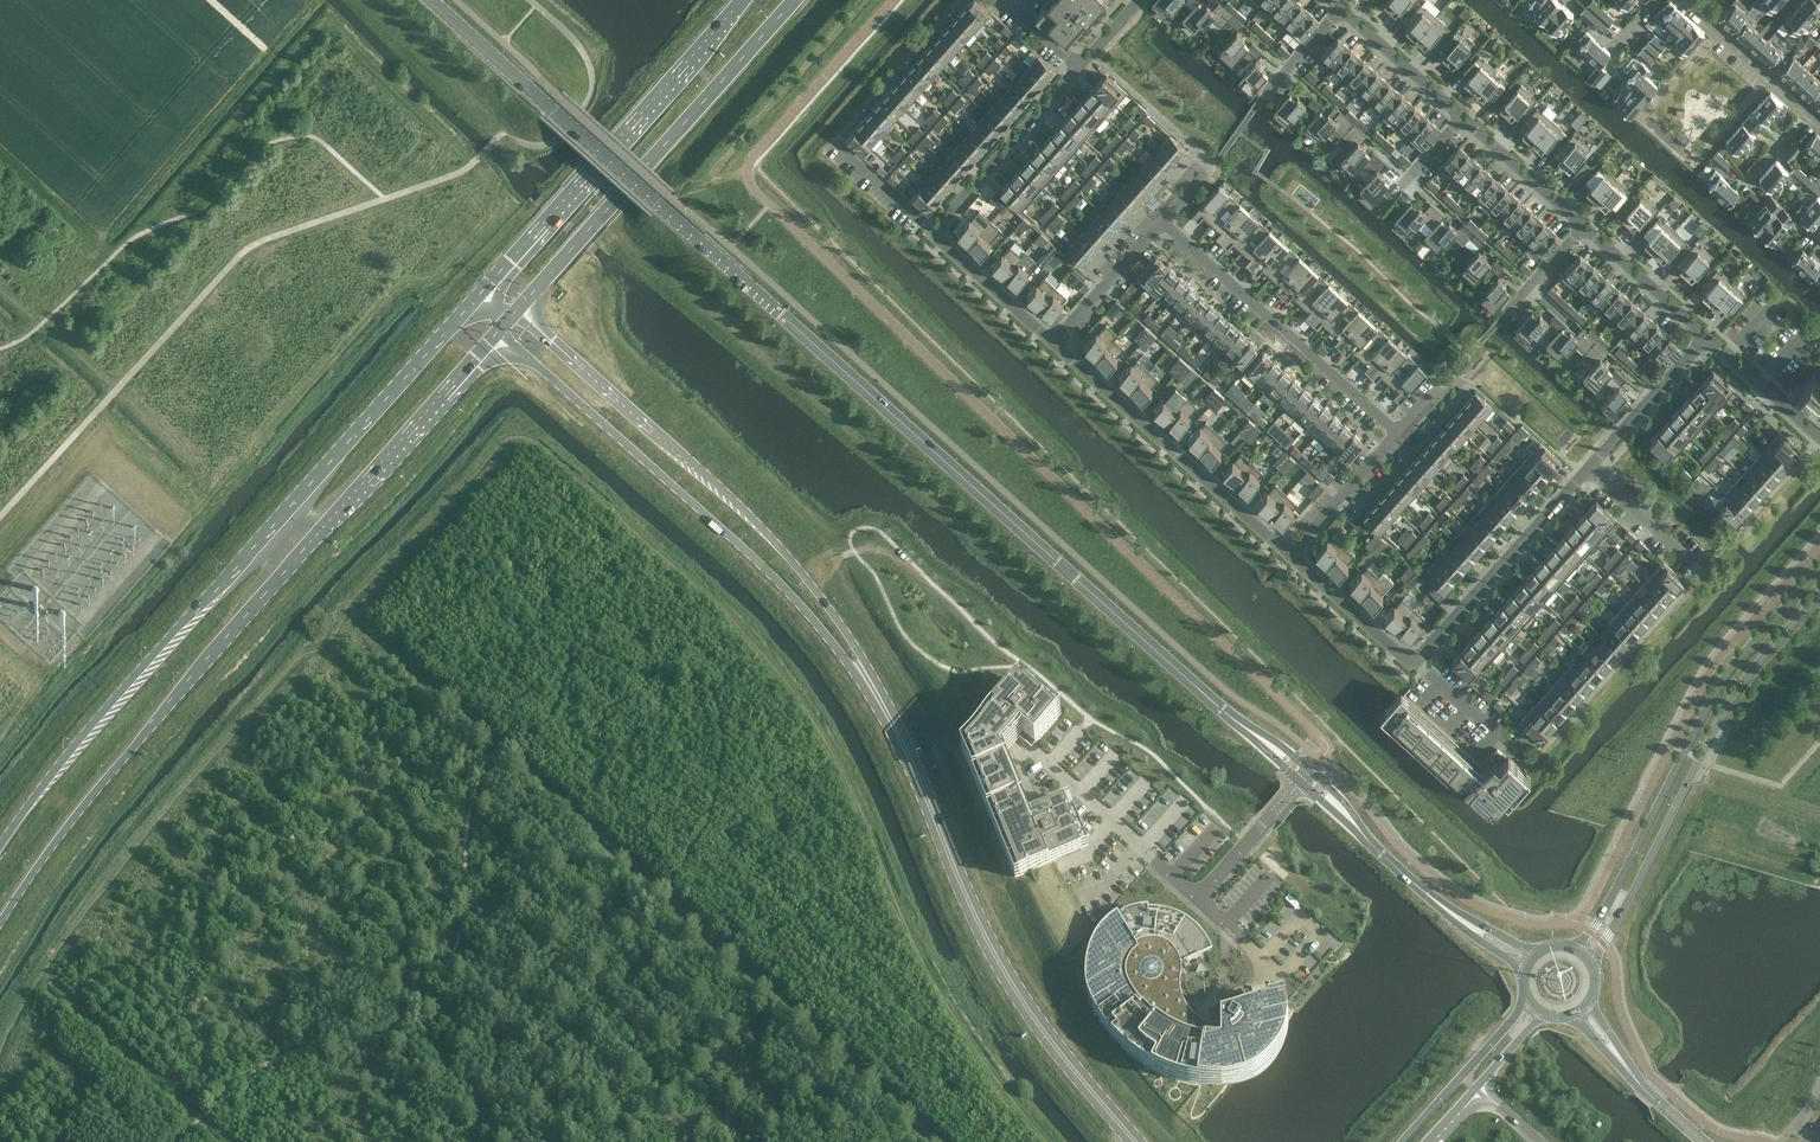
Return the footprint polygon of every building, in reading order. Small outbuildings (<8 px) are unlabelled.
[(981,21),(990,11),(977,0),(972,0),(965,8),(981,21)] [(1036,15),(1067,43),(1105,0),(1104,0),(1050,0),(1036,15)] [(1153,4),(1165,15),(1172,7),(1174,9),(1182,0),(1157,0),(1153,4)] [(1263,7),(1276,18),(1292,0),(1269,0),(1263,7)] [(1276,18),(1288,29),(1306,10),(1306,9),(1305,10),(1302,7),(1303,6),(1296,0),(1292,0),(1276,18)] [(1384,4),(1392,11),(1393,11),(1401,18),(1418,0),(1388,0),(1384,4)] [(1562,3),(1558,0),(1545,0),(1541,4),(1536,0),(1529,8),(1538,16),(1534,21),(1541,27),(1562,3)] [(1587,6),(1597,16),(1603,9),(1593,0),(1592,0),(1587,6)] [(1615,4),(1622,11),(1626,6),(1631,10),(1638,3),(1635,0),(1618,0),(1615,4)] [(1750,10),(1738,0),(1734,0),(1719,17),(1733,29),(1743,17),(1747,13),(1750,10)] [(1760,2),(1758,0),(1757,0),(1752,5),(1753,6),(1759,11),(1764,6),(1760,2)] [(1760,2),(1772,13),(1783,0),(1762,0),(1760,2)] [(1800,6),(1812,17),(1819,8),(1819,0),(1806,0),(1800,6)] [(1226,3),(1224,6),(1233,14),(1237,10),(1228,1),(1226,3)] [(1683,34),(1693,22),(1670,1),(1663,9),(1668,13),(1660,22),(1667,29),(1672,24),(1682,34),(1683,34)] [(1233,14),(1224,6),(1219,2),(1212,9),(1207,5),(1205,8),(1199,2),(1198,4),(1183,20),(1196,31),(1203,23),(1204,25),(1211,17),(1223,27),(1229,20),(1233,15),(1233,14)] [(1409,33),(1416,39),(1436,16),(1426,7),(1426,8),(1421,3),(1402,25),(1410,32),(1409,33)] [(1574,14),(1567,8),(1562,3),(1541,27),(1548,34),(1553,29),(1561,37),(1568,29),(1563,25),(1574,14)] [(1597,16),(1587,6),(1581,13),(1591,23),(1597,16)] [(1750,10),(1747,13),(1753,18),(1759,11),(1753,6),(1750,10)] [(1792,31),(1796,34),(1805,25),(1810,29),(1816,21),(1812,17),(1800,6),(1784,24),(1792,31)] [(981,21),(965,8),(957,17),(972,31),(981,21)] [(1614,18),(1603,9),(1597,16),(1608,25),(1614,18)] [(1247,18),(1237,10),(1233,14),(1233,15),(1242,23),(1247,18)] [(1306,10),(1288,29),(1302,41),(1319,22),(1315,19),(1316,18),(1306,10)] [(1242,23),(1233,15),(1229,20),(1239,30),(1244,25),(1242,23)] [(1436,16),(1416,39),(1422,44),(1423,44),(1431,51),(1450,30),(1445,25),(1446,24),(1436,16)] [(1608,25),(1597,16),(1591,23),(1601,32),(1608,25)] [(972,31),(957,17),(948,27),(964,40),(972,31)] [(1761,33),(1743,17),(1733,29),(1753,48),(1756,50),(1757,50),(1767,39),(1766,39),(1767,38),(1764,36),(1761,33)] [(1251,26),(1261,35),(1265,30),(1256,21),(1251,26)] [(1683,56),(1698,40),(1705,33),(1693,22),(1683,34),(1682,34),(1676,41),(1680,45),(1676,49),(1683,56)] [(1013,32),(1005,25),(1001,29),(1009,36),(1013,32)] [(964,40),(948,27),(940,36),(955,50),(964,40)] [(1457,29),(1438,51),(1446,58),(1445,59),(1453,66),(1474,43),(1463,32),(1462,33),(1457,29)] [(1274,38),(1265,30),(1261,35),(1270,43),(1274,38)] [(1588,77),(1595,83),(1607,70),(1600,64),(1610,53),(1586,31),(1579,39),(1584,43),(1576,52),(1584,59),(1588,54),(1599,65),(1588,77)] [(1792,31),(1786,37),(1793,43),(1794,42),(1798,37),(1796,34),(1792,31)] [(1233,65),(1247,49),(1252,43),(1249,47),(1243,41),(1245,39),(1237,32),(1226,44),(1227,45),(1226,47),(1220,53),(1233,65)] [(1666,44),(1655,34),(1649,41),(1660,51),(1666,44)] [(1020,46),(1023,43),(1024,42),(1016,35),(1012,39),(1020,46)] [(955,50),(940,36),(931,46),(946,60),(955,50)] [(1810,48),(1815,42),(1816,41),(1811,36),(1804,42),(1805,43),(1810,48)] [(1798,37),(1794,42),(1801,48),(1805,43),(1804,42),(1798,37)] [(1004,42),(999,38),(994,44),(999,48),(1004,42)] [(1756,50),(1780,71),(1790,59),(1767,38),(1766,39),(1767,39),(1757,50),(1756,50)] [(1337,39),(1320,58),(1333,69),(1351,50),(1342,41),(1341,42),(1337,39)] [(1654,57),(1660,51),(1649,41),(1643,47),(1654,57)] [(1263,53),(1252,43),(1247,49),(1258,58),(1263,53)] [(1002,51),(1007,55),(1012,49),(1007,45),(1002,51)] [(1291,53),(1281,45),(1277,49),(1287,58),(1291,53)] [(946,60),(931,46),(923,55),(938,69),(946,60)] [(1654,57),(1643,47),(1637,54),(1648,64),(1654,57)] [(1351,50),(1333,69),(1346,81),(1364,61),(1355,53),(1354,54),(1351,51),(1352,50),(1351,50)] [(987,51),(982,57),(987,61),(992,55),(987,51)] [(938,69),(923,55),(914,65),(929,79),(938,69)] [(1055,70),(1039,56),(1031,66),(1046,79),(1055,70)] [(1479,56),(1460,77),(1468,84),(1467,85),(1474,91),(1494,68),(1485,59),(1484,60),(1479,56)] [(1793,56),(1790,59),(1780,71),(1789,80),(1803,65),(1793,56)] [(982,67),(987,61),(982,57),(977,63),(982,67)] [(995,58),(990,64),(995,68),(1000,62),(995,58)] [(1264,67),(1256,60),(1245,73),(1246,74),(1239,82),(1252,93),(1268,75),(1262,70),(1264,67)] [(1364,61),(1346,81),(1359,92),(1376,72),(1367,64),(1367,65),(1364,62),(1364,61)] [(990,74),(995,68),(990,64),(985,70),(990,74)] [(1635,87),(1632,90),(1644,100),(1657,85),(1646,75),(1650,70),(1643,64),(1638,68),(1634,64),(1627,72),(1631,76),(1628,80),(1635,87)] [(929,79),(914,65),(906,74),(921,88),(929,79)] [(1812,73),(1803,65),(1789,80),(1799,88),(1812,73)] [(1031,66),(1022,75),(1037,89),(1046,79),(1031,66)] [(1494,68),(1474,91),(1480,96),(1481,96),(1489,103),(1508,82),(1503,77),(1504,76),(1494,68)] [(970,70),(965,76),(970,80),(975,74),(970,70)] [(1310,70),(1305,74),(1315,83),(1319,78),(1310,70)] [(1376,72),(1359,92),(1371,104),(1389,84),(1380,76),(1379,76),(1376,74),(1377,73),(1376,72)] [(1799,88),(1808,97),(1819,84),(1819,80),(1812,73),(1799,88)] [(921,88),(906,74),(897,84),(912,98),(921,88)] [(1037,89),(1022,75),(1013,85),(1029,99),(1037,89)] [(1103,78),(1096,86),(1116,104),(1127,92),(1107,75),(1103,79),(1103,78)] [(964,87),(970,80),(965,76),(959,82),(964,87)] [(978,77),(973,83),(978,87),(983,81),(978,77)] [(972,93),(978,87),(973,83),(968,89),(972,93)] [(912,98),(897,84),(888,93),(904,107),(912,98)] [(1389,84),(1371,104),(1384,115),(1402,95),(1393,87),(1392,88),(1389,85),(1390,84),(1389,84)] [(1537,94),(1542,89),(1536,84),(1531,89),(1537,94)] [(1819,103),(1819,84),(1808,97),(1818,106),(1819,103)] [(1029,99),(1013,85),(1005,94),(1020,108),(1029,99)] [(1335,93),(1326,85),(1322,89),(1331,97),(1335,93)] [(1521,85),(1500,108),(1508,116),(1509,115),(1517,122),(1537,100),(1532,96),(1533,95),(1521,85)] [(1116,104),(1096,86),(1095,87),(1096,87),(1093,90),(1085,98),(1106,116),(1102,112),(1112,101),(1116,105),(1116,104)] [(953,89),(948,95),(953,99),(958,94),(953,89)] [(1641,104),(1644,100),(1632,90),(1625,97),(1620,93),(1614,100),(1631,115),(1641,104)] [(1788,107),(1771,92),(1749,117),(1761,127),(1776,110),(1781,114),(1788,107)] [(904,107),(888,93),(880,103),(895,117),(904,107)] [(1345,101),(1335,93),(1331,97),(1341,106),(1345,101)] [(1020,108),(1005,94),(996,104),(1012,118),(1020,108)] [(947,105),(953,99),(948,95),(943,101),(947,105)] [(1296,100),(1290,95),(1274,113),(1287,124),(1294,116),(1295,117),(1306,105),(1298,98),(1296,100)] [(1402,95),(1384,115),(1397,126),(1415,107),(1405,98),(1405,99),(1402,96),(1402,95)] [(961,96),(956,102),(961,106),(966,100),(961,96)] [(1324,107),(1313,97),(1308,103),(1319,112),(1324,107)] [(1106,116),(1085,98),(1082,102),(1082,101),(1075,109),(1095,128),(1106,116)] [(955,112),(961,106),(956,102),(951,108),(955,112)] [(895,117),(880,103),(871,112),(887,126),(895,117)] [(1146,110),(1138,103),(1134,108),(1142,115),(1146,110)] [(1542,110),(1552,118),(1557,111),(1548,103),(1542,110)] [(1012,118),(996,104),(988,113),(1003,127),(1012,118)] [(1324,107),(1319,112),(1304,129),(1317,140),(1324,132),(1325,133),(1332,126),(1343,136),(1354,123),(1345,115),(1340,110),(1333,118),(1329,114),(1326,116),(1320,111),(1324,107)] [(1415,107),(1397,126),(1409,138),(1427,118),(1418,110),(1417,111),(1414,108),(1415,107)] [(936,108),(931,114),(936,118),(941,113),(936,108)] [(1537,108),(1518,129),(1526,136),(1525,137),(1532,143),(1552,120),(1543,111),(1542,112),(1537,108)] [(1095,128),(1075,109),(1075,110),(1072,113),(1064,121),(1085,139),(1095,128)] [(1345,115),(1354,123),(1358,118),(1349,110),(1345,115)] [(1539,148),(1547,155),(1575,124),(1561,111),(1553,120),(1552,120),(1532,143),(1538,148),(1539,148)] [(887,126),(871,112),(863,122),(878,136),(887,126)] [(1003,127),(988,113),(979,123),(994,137),(1003,127)] [(930,124),(936,118),(931,114),(926,120),(930,124)] [(1155,121),(1148,114),(1143,119),(1151,126),(1155,121)] [(944,115),(939,121),(943,125),(949,120),(944,115)] [(1745,144),(1761,127),(1749,117),(1727,141),(1743,156),(1750,149),(1745,144)] [(1135,122),(1131,118),(1123,126),(1128,130),(1135,122)] [(1368,127),(1358,118),(1354,123),(1363,131),(1368,127)] [(1427,118),(1409,138),(1423,150),(1440,130),(1431,121),(1430,122),(1427,119),(1428,118),(1427,118)] [(938,131),(943,125),(939,121),(934,127),(938,131)] [(1085,139),(1064,121),(1064,122),(1062,125),(1061,125),(1054,133),(1074,151),(1085,139)] [(878,136),(863,122),(854,132),(869,145),(878,136)] [(994,137),(979,123),(971,133),(986,146),(994,137)] [(1368,136),(1363,131),(1354,123),(1343,136),(1354,145),(1347,153),(1349,154),(1341,162),(1354,173),(1362,164),(1373,152),(1370,155),(1364,150),(1366,148),(1361,143),(1368,136)] [(919,127),(914,133),(918,138),(924,132),(919,127)] [(1140,132),(1136,128),(1130,134),(1135,138),(1140,132)] [(1373,135),(1382,143),(1386,138),(1377,130),(1373,135)] [(846,141),(861,155),(869,145),(854,132),(846,141)] [(1816,132),(1801,149),(1793,142),(1783,153),(1791,160),(1801,149),(1809,156),(1813,151),(1819,157),(1819,136),(1816,132)] [(913,143),(918,138),(914,133),(909,139),(913,143)] [(986,146),(971,133),(962,142),(977,156),(986,146)] [(1074,151),(1054,133),(1051,137),(1051,136),(1044,144),(1064,163),(1074,151)] [(1117,133),(1110,141),(1115,145),(1122,137),(1117,133)] [(1574,133),(1554,155),(1562,162),(1561,163),(1570,170),(1591,147),(1579,137),(1574,133)] [(927,134),(922,140),(926,144),(932,139),(927,134)] [(1171,135),(1162,145),(1177,159),(1186,149),(1171,135)] [(1127,138),(1122,144),(1126,148),(1132,142),(1127,138)] [(1396,147),(1386,138),(1382,143),(1391,152),(1396,147)] [(921,150),(926,144),(922,140),(916,146),(921,150)] [(1107,153),(1115,145),(1110,141),(1102,149),(1107,153)] [(977,156),(962,142),(953,152),(969,165),(977,156)] [(1064,163),(1044,144),(1043,145),(1044,145),(1041,148),(1040,148),(1033,156),(1054,174),(1064,163)] [(1121,154),(1126,148),(1122,144),(1116,149),(1121,154)] [(1162,145),(1153,155),(1169,169),(1177,159),(1162,145)] [(902,147),(897,152),(901,157),(907,151),(902,147)] [(1441,167),(1455,179),(1472,158),(1471,159),(1468,156),(1469,155),(1459,147),(1441,167)] [(1731,163),(1718,151),(1712,158),(1725,170),(1731,163)] [(896,162),(901,157),(897,152),(891,158),(896,162)] [(969,165),(953,152),(945,161),(960,175),(969,165)] [(1387,164),(1373,152),(1362,164),(1373,174),(1366,181),(1368,183),(1361,190),(1373,202),(1389,184),(1383,178),(1385,176),(1381,172),(1387,164)] [(910,153),(905,159),(909,163),(915,158),(910,153)] [(1398,158),(1408,166),(1412,162),(1402,153),(1398,158)] [(1153,155),(1145,164),(1160,178),(1169,169),(1153,155)] [(1054,174),(1033,156),(1033,157),(1030,160),(1023,168),(1043,186),(1054,174)] [(1096,156),(1089,164),(1094,168),(1101,160),(1096,156)] [(1110,157),(1104,163),(1109,167),(1115,161),(1110,157)] [(1472,158),(1455,179),(1467,190),(1485,170),(1485,169),(1484,170),(1481,167),(1482,167),(1472,158)] [(904,169),(909,163),(905,159),(899,165),(904,169)] [(1778,182),(1789,171),(1777,160),(1760,179),(1776,194),(1783,186),(1778,182)] [(960,175),(945,161),(936,171),(952,184),(960,175)] [(1586,162),(1570,180),(1575,184),(1591,166),(1586,162)] [(1104,173),(1109,167),(1104,163),(1099,168),(1104,173)] [(1086,177),(1094,168),(1089,164),(1082,172),(1086,177)] [(1145,164),(1136,174),(1152,188),(1160,178),(1145,164)] [(880,165),(876,169),(884,176),(888,172),(880,165)] [(1601,165),(1582,187),(1590,194),(1590,195),(1596,200),(1616,177),(1607,169),(1606,170),(1601,165)] [(1790,172),(1803,184),(1809,177),(1796,165),(1790,172)] [(1043,186),(1023,168),(1022,168),(1023,168),(1020,172),(1019,171),(1012,179),(1033,198),(1043,186)] [(1485,170),(1467,190),(1480,201),(1498,181),(1497,181),(1497,182),(1494,179),(1494,178),(1485,170)] [(1739,191),(1734,187),(1715,170),(1708,178),(1713,182),(1710,186),(1729,203),(1739,191)] [(952,184),(936,171),(928,180),(943,194),(952,184)] [(1136,174),(1128,183),(1143,197),(1152,188),(1136,174)] [(887,179),(895,186),(899,182),(891,175),(887,179)] [(1093,176),(1087,182),(1092,186),(1097,180),(1093,176)] [(1616,177),(1596,200),(1602,206),(1603,205),(1611,213),(1630,191),(1625,187),(1626,186),(1616,177)] [(1809,177),(1803,184),(1816,196),(1819,191),(1819,187),(1809,177)] [(1440,187),(1431,178),(1426,183),(1436,192),(1440,187)] [(1033,198),(1012,179),(1012,180),(1009,183),(1001,191),(1022,210),(1033,198)] [(1075,179),(1068,187),(1073,192),(1080,183),(1075,179)] [(943,194),(928,180),(919,190),(935,203),(943,194)] [(1498,181),(1480,201),(1493,213),(1510,193),(1510,192),(1509,193),(1506,190),(1507,190),(1498,181)] [(1087,192),(1092,186),(1087,182),(1082,187),(1087,192)] [(1128,183),(1119,193),(1134,207),(1143,197),(1128,183)] [(1222,202),(1228,207),(1235,199),(1220,185),(1192,216),(1198,222),(1203,217),(1212,225),(1219,216),(1213,211),(1222,202)] [(1065,200),(1073,192),(1068,187),(1061,196),(1065,200)] [(935,203),(919,190),(910,200),(926,213),(935,203)] [(995,192),(990,198),(1002,208),(1007,203),(995,192)] [(1134,207),(1119,193),(1111,203),(1126,216),(1134,207)] [(1443,198),(1452,206),(1457,202),(1447,193),(1443,198)] [(1510,193),(1493,213),(1505,224),(1523,204),(1522,204),(1519,202),(1520,201),(1510,193)] [(1644,194),(1623,218),(1631,225),(1631,224),(1640,232),(1659,210),(1654,205),(1655,204),(1644,194)] [(1076,195),(1070,201),(1075,205),(1080,199),(1076,195)] [(1760,231),(1783,206),(1771,196),(1756,214),(1751,210),(1744,217),(1760,231)] [(1819,218),(1819,199),(1818,197),(1808,208),(1803,204),(1796,211),(1813,226),(1819,218)] [(1222,243),(1250,212),(1235,199),(1228,207),(1233,212),(1225,222),(1219,216),(1212,225),(1220,233),(1216,238),(1222,243)] [(1070,211),(1075,205),(1070,201),(1065,206),(1070,211)] [(1466,210),(1457,202),(1452,206),(1461,215),(1466,210)] [(1055,203),(1047,211),(1052,215),(1059,207),(1055,203)] [(1111,203),(1102,212),(1117,226),(1126,216),(1111,203)] [(1423,219),(1434,228),(1445,216),(1431,203),(1424,211),(1419,207),(1417,209),(1411,204),(1395,221),(1408,233),(1415,225),(1416,226),(1423,219)] [(1523,204),(1505,224),(1518,236),(1536,215),(1535,215),(1535,216),(1532,213),(1532,212),(1523,204)] [(1794,217),(1783,206),(1760,231),(1777,246),(1783,239),(1778,234),(1794,217)] [(970,243),(970,244),(991,221),(979,211),(971,220),(970,219),(965,224),(957,232),(966,240),(965,240),(966,241),(968,239),(971,242),(970,243)] [(1044,223),(1052,215),(1047,211),(1040,219),(1044,223)] [(1102,212),(1093,222),(1109,235),(1117,226),(1102,212)] [(1252,229),(1257,234),(1264,226),(1250,212),(1222,243),(1228,248),(1232,244),(1241,251),(1249,243),(1243,238),(1252,229)] [(1008,225),(1014,230),(1024,218),(1018,213),(1008,225)] [(1059,214),(1053,220),(1058,224),(1063,218),(1059,214)] [(1536,215),(1518,236),(1531,247),(1549,227),(1548,226),(1547,227),(1544,224),(1545,224),(1536,215)] [(1445,216),(1434,228),(1425,237),(1438,249),(1445,241),(1447,242),(1458,230),(1450,222),(1447,225),(1442,220),(1445,216)] [(1659,217),(1640,239),(1648,246),(1648,247),(1654,252),(1674,230),(1665,221),(1664,222),(1659,217)] [(1030,223),(1024,218),(1014,230),(1019,235),(1030,223)] [(1470,219),(1466,223),(1475,232),(1480,227),(1470,219)] [(1053,230),(1058,224),(1053,220),(1048,226),(1053,230)] [(991,221),(970,244),(975,248),(974,248),(982,255),(989,247),(990,247),(991,246),(990,245),(991,244),(990,243),(1001,230),(991,221)] [(1093,222),(1085,231),(1100,245),(1109,235),(1093,222)] [(1475,232),(1466,223),(1464,222),(1459,227),(1470,237),(1475,232)] [(1252,270),(1279,239),(1264,226),(1257,234),(1263,239),(1255,248),(1249,243),(1241,251),(1250,259),(1246,264),(1252,270)] [(1489,235),(1480,227),(1475,232),(1485,240),(1489,235)] [(1549,227),(1531,247),(1544,258),(1561,239),(1557,236),(1558,235),(1549,227)] [(1674,230),(1654,252),(1660,258),(1661,257),(1669,265),(1688,243),(1683,239),(1684,238),(1674,230)] [(1085,231),(1076,241),(1092,254),(1100,245),(1085,231)] [(1048,247),(1053,242),(1043,232),(1032,244),(1037,249),(1043,243),(1048,247)] [(1486,242),(1485,240),(1475,232),(1470,237),(1481,247),(1486,242)] [(1281,255),(1287,260),(1294,252),(1279,239),(1252,270),(1258,275),(1262,270),(1271,278),(1278,270),(1273,265),(1281,255)] [(1494,243),(1503,252),(1507,247),(1498,239),(1494,243)] [(1083,264),(1092,254),(1076,241),(1068,250),(1083,264)] [(1696,242),(1676,265),(1684,272),(1684,273),(1692,280),(1713,256),(1701,246),(1701,247),(1696,242)] [(1043,256),(1048,261),(1059,250),(1053,244),(1043,256)] [(1000,270),(1005,275),(1025,252),(1025,251),(1021,255),(1011,246),(1003,255),(1002,254),(1001,255),(1000,255),(999,255),(1000,256),(992,264),(999,271),(1000,270)] [(1517,256),(1507,247),(1503,252),(1512,260),(1517,256)] [(1808,253),(1803,248),(1792,260),(1816,281),(1819,277),(1819,272),(1818,270),(1819,267),(1819,264),(1808,253)] [(1475,282),(1490,266),(1495,260),(1494,260),(1491,264),(1485,259),(1488,256),(1479,249),(1468,261),(1470,263),(1463,271),(1475,282)] [(1065,255),(1059,250),(1048,261),(1054,267),(1065,255)] [(1025,252),(1005,275),(1006,274),(1010,277),(1008,278),(1009,279),(1018,286),(1025,278),(1025,277),(1029,273),(1028,272),(1037,262),(1025,252)] [(1281,296),(1309,265),(1294,252),(1287,260),(1292,265),(1284,275),(1278,270),(1271,278),(1280,286),(1275,291),(1281,296)] [(1580,256),(1562,275),(1576,287),(1593,267),(1584,259),(1583,260),(1580,256)] [(1138,277),(1148,286),(1167,265),(1160,260),(1156,257),(1149,264),(1148,264),(1148,265),(1138,277)] [(1505,270),(1495,260),(1490,266),(1500,276),(1505,270)] [(1533,270),(1523,262),(1519,266),(1529,275),(1533,270)] [(1076,265),(1071,270),(1082,281),(1088,275),(1076,265)] [(1167,265),(1148,286),(1158,295),(1177,275),(1170,269),(1167,266),(1167,265)] [(1311,282),(1316,287),(1324,279),(1309,265),(1281,296),(1287,301),(1292,297),(1301,304),(1308,296),(1303,291),(1311,282)] [(1593,267),(1576,287),(1588,298),(1606,278),(1597,270),(1596,271),(1593,268),(1594,267),(1593,267)] [(1717,269),(1698,291),(1706,298),(1706,299),(1712,304),(1732,282),(1723,273),(1722,274),(1717,269)] [(1177,275),(1158,295),(1168,304),(1187,284),(1180,278),(1177,275)] [(1035,301),(1039,305),(1056,287),(1045,277),(1038,286),(1037,285),(1035,287),(1034,286),(1034,287),(1027,295),(1034,302),(1035,301)] [(1507,285),(1498,277),(1487,290),(1489,291),(1482,299),(1494,310),(1510,293),(1504,287),(1507,285)] [(1606,278),(1588,298),(1601,309),(1619,290),(1610,282),(1609,282),(1606,280),(1606,279),(1606,278)] [(1311,323),(1338,292),(1324,279),(1316,287),(1322,292),(1314,301),(1308,296),(1301,304),(1309,312),(1305,317),(1311,323)] [(1732,282),(1712,304),(1718,310),(1719,309),(1727,317),(1747,295),(1741,291),(1742,290),(1732,282)] [(1064,303),(1062,302),(1071,293),(1060,283),(1056,287),(1039,305),(1040,306),(1041,305),(1044,308),(1043,309),(1043,310),(1044,309),(1052,317),(1060,309),(1059,308),(1064,303)] [(1187,284),(1168,304),(1178,313),(1197,293),(1190,287),(1187,284)] [(1561,296),(1552,288),(1552,287),(1548,292),(1557,300),(1561,296)] [(1130,293),(1126,289),(1119,297),(1123,301),(1130,293)] [(1619,290),(1601,309),(1614,321),(1632,301),(1622,293),(1622,294),(1619,291),(1619,290)] [(1341,308),(1346,313),(1353,305),(1338,292),(1311,323),(1317,328),(1321,323),(1330,331),(1338,323),(1332,318),(1341,308)] [(1197,293),(1178,313),(1188,322),(1207,302),(1200,296),(1197,293)] [(1116,301),(1106,312),(1111,318),(1122,306),(1116,301)] [(1632,301),(1614,321),(1626,332),(1644,313),(1635,304),(1634,305),(1631,302),(1632,301)] [(1140,308),(1133,302),(1130,306),(1136,312),(1140,308)] [(1207,302),(1188,322),(1198,331),(1217,311),(1210,305),(1207,302)] [(1577,310),(1568,302),(1564,307),(1573,315),(1577,310)] [(1341,349),(1368,319),(1353,305),(1346,313),(1352,318),(1343,328),(1338,323),(1330,331),(1339,339),(1335,344),(1341,349)] [(1587,319),(1577,310),(1573,315),(1583,323),(1587,319)] [(1217,311),(1198,331),(1208,340),(1227,320),(1220,314),(1217,311)] [(1532,312),(1516,330),(1529,341),(1536,333),(1537,335),(1549,322),(1540,315),(1538,317),(1532,312)] [(1644,313),(1626,332),(1639,344),(1657,324),(1648,316),(1647,316),(1644,314),(1645,313),(1644,313)] [(1143,319),(1150,325),(1154,320),(1147,314),(1143,319)] [(1555,315),(1554,315),(1550,320),(1561,330),(1566,324),(1555,315)] [(1371,335),(1376,340),(1383,332),(1368,319),(1341,349),(1347,355),(1351,350),(1360,358),(1367,349),(1362,345),(1371,335)] [(1160,326),(1154,320),(1150,325),(1156,330),(1160,326)] [(1227,320),(1208,340),(1218,349),(1237,329),(1230,323),(1227,320)] [(1097,357),(1118,335),(1106,324),(1098,334),(1097,333),(1092,338),(1092,337),(1084,346),(1093,353),(1092,354),(1093,354),(1094,353),(1098,356),(1097,357)] [(1566,324),(1561,330),(1547,346),(1559,357),(1566,349),(1568,351),(1574,343),(1585,353),(1596,340),(1587,332),(1582,328),(1576,335),(1571,331),(1569,333),(1563,328),(1566,324)] [(1657,324),(1639,344),(1652,355),(1670,335),(1660,327),(1660,328),(1657,325),(1657,324)] [(1134,338),(1140,343),(1151,332),(1145,326),(1134,338)] [(1587,332),(1596,340),(1600,336),(1591,327),(1587,332)] [(1237,329),(1218,349),(1229,358),(1247,338),(1241,332),(1240,332),(1237,329)] [(1156,337),(1151,332),(1140,343),(1146,349),(1156,337)] [(1163,337),(1170,343),(1174,338),(1167,332),(1163,337)] [(1370,376),(1398,345),(1383,332),(1376,340),(1381,345),(1373,354),(1367,349),(1360,358),(1369,366),(1364,370),(1370,376)] [(1118,335),(1097,357),(1102,362),(1101,362),(1109,369),(1116,360),(1117,361),(1117,360),(1116,359),(1118,358),(1117,357),(1125,348),(1114,339),(1118,335)] [(1652,355),(1664,366),(1665,367),(1683,347),(1673,338),(1672,339),(1669,336),(1670,336),(1670,335),(1652,355)] [(1610,344),(1600,336),(1596,340),(1606,349),(1610,344)] [(1180,344),(1174,338),(1170,343),(1176,348),(1180,344)] [(1247,338),(1229,358),(1239,368),(1257,347),(1251,341),(1250,341),(1247,338)] [(1610,353),(1606,349),(1596,340),(1585,353),(1596,362),(1589,370),(1591,371),(1584,379),(1596,391),(1611,375),(1616,369),(1612,373),(1606,367),(1609,365),(1604,360),(1610,353)] [(1400,362),(1405,366),(1413,358),(1398,345),(1370,376),(1376,381),(1381,376),(1389,384),(1397,376),(1392,371),(1400,362)] [(1615,352),(1624,360),(1628,356),(1619,347),(1615,352)] [(1763,353),(1758,349),(1753,354),(1758,359),(1763,353)] [(1183,354),(1190,361),(1194,356),(1187,350),(1183,354)] [(1255,382),(1273,361),(1269,359),(1270,358),(1263,352),(1245,373),(1255,382)] [(1167,368),(1174,374),(1185,362),(1178,356),(1167,368)] [(1200,362),(1194,356),(1190,361),(1196,366),(1200,362)] [(1638,364),(1628,356),(1624,360),(1634,369),(1638,364)] [(1394,397),(1400,403),(1428,372),(1413,358),(1405,366),(1411,372),(1403,381),(1397,376),(1389,384),(1398,392),(1394,397)] [(1131,388),(1148,369),(1137,360),(1132,365),(1131,364),(1127,369),(1126,368),(1119,377),(1127,384),(1127,385),(1128,385),(1129,384),(1132,387),(1131,388)] [(1265,391),(1284,370),(1283,370),(1280,368),(1280,367),(1273,361),(1255,382),(1265,391)] [(1191,368),(1185,362),(1174,374),(1181,380),(1191,368)] [(1148,369),(1131,388),(1136,393),(1143,400),(1151,391),(1151,392),(1152,391),(1151,390),(1152,389),(1152,388),(1159,379),(1148,369)] [(1204,373),(1210,379),(1214,375),(1207,369),(1204,373)] [(1626,379),(1616,369),(1611,375),(1622,384),(1626,379)] [(1284,370),(1265,391),(1275,400),(1294,379),(1293,379),(1290,377),(1290,376),(1284,370)] [(1650,384),(1654,379),(1645,370),(1641,375),(1650,384)] [(1723,402),(1733,390),(1734,390),(1714,372),(1710,376),(1710,375),(1703,383),(1723,402)] [(1220,380),(1214,375),(1210,379),(1217,384),(1220,380)] [(1819,405),(1819,383),(1813,376),(1801,390),(1819,405)] [(1294,379),(1275,400),(1285,409),(1304,388),(1303,388),(1303,389),(1300,386),(1300,385),(1294,379)] [(1723,402),(1703,383),(1702,384),(1703,384),(1700,387),(1699,387),(1692,395),(1713,413),(1723,402)] [(1610,400),(1603,408),(1615,419),(1631,401),(1625,396),(1628,393),(1620,386),(1608,398),(1610,400)] [(1162,415),(1167,420),(1187,397),(1176,387),(1165,400),(1164,399),(1162,400),(1161,400),(1161,401),(1154,409),(1161,416),(1162,415)] [(1304,388),(1285,409),(1295,418),(1314,398),(1313,397),(1313,398),(1310,395),(1311,395),(1304,388)] [(1204,401),(1210,406),(1220,394),(1214,389),(1204,401)] [(1230,396),(1237,402),(1240,398),(1234,392),(1230,396)] [(1476,392),(1467,402),(1483,416),(1491,406),(1476,392)] [(1226,399),(1220,394),(1210,406),(1215,411),(1226,399)] [(1713,413),(1692,395),(1692,396),(1689,399),(1682,407),(1702,425),(1713,413)] [(1187,397),(1167,420),(1168,419),(1171,422),(1170,423),(1170,424),(1171,423),(1179,431),(1187,423),(1186,422),(1191,417),(1189,416),(1198,407),(1187,397)] [(1247,404),(1240,398),(1237,402),(1243,408),(1247,404)] [(1314,398),(1295,418),(1305,427),(1324,407),(1323,406),(1320,404),(1320,403),(1314,398)] [(1754,407),(1745,400),(1741,405),(1749,412),(1754,407)] [(1483,416),(1467,402),(1459,411),(1474,425),(1483,416)] [(1324,407),(1305,427),(1315,436),(1334,416),(1333,415),(1333,416),(1330,413),(1330,412),(1324,407)] [(1702,425),(1682,407),(1681,407),(1682,407),(1679,411),(1679,410),(1671,418),(1692,437),(1702,425)] [(1250,415),(1257,420),(1260,416),(1254,410),(1250,415)] [(1761,422),(1764,418),(1765,417),(1756,410),(1752,414),(1761,422)] [(1474,425),(1459,411),(1450,421),(1466,435),(1474,425)] [(1267,422),(1260,416),(1257,420),(1263,426),(1267,422)] [(1334,416),(1315,436),(1325,445),(1344,425),(1343,424),(1343,425),(1340,422),(1340,421),(1334,416)] [(1692,437),(1671,418),(1671,419),(1669,422),(1668,422),(1661,430),(1681,448),(1692,437)] [(1735,419),(1728,427),(1732,431),(1740,423),(1735,419)] [(1238,432),(1244,437),(1254,425),(1249,420),(1238,432)] [(1510,432),(1515,427),(1507,420),(1503,425),(1510,432)] [(1466,435),(1450,421),(1442,431),(1457,444),(1466,435)] [(1200,450),(1201,450),(1218,432),(1206,422),(1201,427),(1200,426),(1196,431),(1195,430),(1188,439),(1196,446),(1196,447),(1197,447),(1198,446),(1202,449),(1200,450)] [(1261,430),(1254,425),(1244,437),(1250,442),(1261,430)] [(1335,454),(1354,434),(1354,433),(1353,434),(1350,431),(1350,430),(1344,425),(1325,445),(1335,454)] [(1518,430),(1525,437),(1530,432),(1522,425),(1518,430)] [(1737,432),(1741,435),(1747,429),(1743,425),(1737,432)] [(1725,439),(1732,431),(1728,427),(1720,435),(1725,439)] [(1270,433),(1277,438),(1281,434),(1274,428),(1270,433)] [(1681,448),(1661,430),(1661,431),(1658,434),(1650,442),(1658,449),(1655,452),(1656,452),(1668,463),(1681,448)] [(1457,444),(1442,431),(1433,440),(1448,454),(1457,444)] [(1218,432),(1201,450),(1206,455),(1205,455),(1213,462),(1220,454),(1221,454),(1221,453),(1220,452),(1222,451),(1221,450),(1228,441),(1218,432)] [(1792,444),(1793,443),(1781,432),(1770,444),(1791,462),(1797,455),(1796,455),(1800,451),(1792,444)] [(1287,440),(1281,434),(1277,438),(1283,444),(1287,440)] [(1354,434),(1335,454),(1346,463),(1364,443),(1360,440),(1360,439),(1354,434)] [(1738,439),(1734,435),(1728,442),(1732,445),(1738,439)] [(1498,436),(1493,442),(1497,446),(1502,440),(1498,436)] [(1448,454),(1433,440),(1425,450),(1440,463),(1448,454)] [(1508,441),(1500,449),(1505,453),(1513,445),(1508,441)] [(1492,452),(1497,446),(1493,442),(1487,448),(1492,452)] [(1714,442),(1707,450),(1712,454),(1719,446),(1714,442)] [(1726,452),(1732,445),(1728,442),(1722,448),(1726,452)] [(1541,443),(1530,455),(1551,473),(1558,465),(1557,465),(1561,461),(1541,443)] [(1279,455),(1284,449),(1278,444),(1273,450),(1279,455)] [(1791,462),(1770,444),(1774,448),(1766,457),(1762,453),(1761,454),(1782,472),(1788,465),(1787,465),(1790,462),(1791,462)] [(1290,451),(1297,456),(1301,452),(1294,446),(1290,451)] [(1498,461),(1505,453),(1500,449),(1493,457),(1498,461)] [(1440,463),(1425,450),(1416,459),(1431,473),(1440,463)] [(1704,463),(1712,454),(1707,450),(1699,458),(1704,463)] [(1273,463),(1279,468),(1290,456),(1284,451),(1273,463)] [(1307,458),(1301,452),(1297,456),(1304,462),(1307,458)] [(1231,477),(1235,481),(1252,463),(1241,453),(1234,462),(1233,461),(1231,462),(1230,462),(1230,463),(1223,471),(1230,478),(1231,477)] [(1782,472),(1761,454),(1752,464),(1773,482),(1779,476),(1778,475),(1781,472),(1782,472)] [(1481,455),(1476,461),(1480,465),(1485,460),(1481,455)] [(1551,473),(1530,455),(1520,466),(1540,485),(1547,477),(1547,476),(1550,473),(1551,473)] [(1720,459),(1716,455),(1710,462),(1714,466),(1720,459)] [(1296,462),(1290,456),(1279,468),(1285,473),(1296,462)] [(1431,473),(1416,459),(1407,469),(1423,483),(1431,473)] [(1475,471),(1480,465),(1476,461),(1470,467),(1475,471)] [(1708,472),(1714,466),(1710,462),(1704,468),(1708,472)] [(1252,463),(1235,481),(1236,482),(1237,481),(1240,484),(1239,485),(1248,493),(1256,485),(1255,484),(1260,479),(1259,478),(1263,473),(1252,463)] [(1321,470),(1314,464),(1310,468),(1317,474),(1321,470)] [(1487,464),(1479,472),(1484,477),(1492,468),(1487,464)] [(1773,482),(1752,464),(1743,474),(1747,478),(1764,492),(1770,485),(1769,485),(1772,482),(1773,482)] [(1540,485),(1520,466),(1509,478),(1530,496),(1537,488),(1536,488),(1539,485),(1540,485)] [(1423,483),(1407,469),(1399,478),(1414,492),(1423,483)] [(1692,476),(1684,469),(1679,473),(1688,481),(1692,476)] [(1316,480),(1307,471),(1299,480),(1302,483),(1314,482),(1316,480)] [(1330,472),(1323,480),(1328,484),(1335,476),(1330,472)] [(1477,485),(1484,477),(1479,472),(1472,480),(1477,485)] [(1464,474),(1458,480),(1463,484),(1468,479),(1464,474)] [(1764,492),(1747,478),(1743,474),(1734,484),(1755,502),(1761,496),(1760,495),(1763,492),(1764,492)] [(1697,476),(1691,483),(1695,486),(1701,480),(1697,476)] [(1414,492),(1399,478),(1390,488),(1406,502),(1414,492)] [(1530,496),(1509,478),(1499,490),(1519,508),(1526,500),(1529,496),(1529,497),(1530,496)] [(1458,490),(1463,484),(1458,480),(1453,486),(1458,490)] [(1319,482),(1308,494),(1314,499),(1324,487),(1319,482)] [(1265,508),(1270,512),(1287,494),(1276,484),(1268,493),(1268,492),(1266,494),(1265,493),(1265,494),(1257,502),(1265,509),(1265,508)] [(1734,484),(1725,494),(1746,512),(1752,506),(1751,505),(1754,502),(1755,502),(1734,484)] [(1466,487),(1459,496),(1463,500),(1471,491),(1466,487)] [(1406,502),(1390,488),(1382,497),(1397,511),(1406,502)] [(1519,508),(1499,490),(1488,501),(1509,520),(1516,512),(1516,511),(1518,508),(1519,508)] [(1446,493),(1441,499),(1446,503),(1451,498),(1446,493)] [(1287,494),(1270,512),(1270,513),(1272,512),(1275,515),(1273,516),(1274,517),(1274,516),(1283,524),(1291,516),(1290,515),(1294,510),(1293,509),(1298,504),(1287,494)] [(1746,512),(1725,494),(1716,504),(1720,508),(1719,509),(1727,516),(1728,515),(1736,523),(1743,516),(1742,515),(1745,512),(1746,512)] [(1456,508),(1463,500),(1459,496),(1451,504),(1456,508)] [(1397,511),(1382,497),(1373,507),(1389,521),(1397,511)] [(1441,509),(1446,503),(1441,499),(1436,505),(1441,509)] [(1509,520),(1488,501),(1478,513),(1498,531),(1505,523),(1508,520),(1509,520)] [(1586,513),(1606,532),(1617,520),(1597,501),(1589,510),(1590,510),(1587,513),(1586,513)] [(1389,521),(1373,507),(1364,517),(1380,531),(1389,521)] [(1445,511),(1438,519),(1442,523),(1450,515),(1445,511)] [(1429,512),(1424,518),(1429,522),(1434,517),(1429,512)] [(1359,529),(1365,523),(1353,513),(1348,519),(1359,529)] [(1498,531),(1478,513),(1477,513),(1482,517),(1472,528),(1468,524),(1467,524),(1488,543),(1495,535),(1495,534),(1498,531),(1498,532),(1498,531)] [(1606,532),(1586,513),(1579,522),(1576,525),(1596,543),(1606,532)] [(1424,528),(1429,522),(1424,518),(1419,524),(1424,528)] [(1435,531),(1442,523),(1438,519),(1430,527),(1435,531)] [(1488,543),(1467,524),(1457,536),(1477,555),(1485,546),(1484,546),(1487,543),(1488,543)] [(1596,543),(1576,525),(1568,533),(1569,533),(1566,537),(1565,536),(1565,537),(1586,555),(1596,543)] [(1637,537),(1629,530),(1625,535),(1633,542),(1637,537)] [(1412,532),(1407,537),(1412,542),(1417,536),(1412,532)] [(1365,545),(1371,550),(1382,539),(1376,533),(1365,545)] [(1424,534),(1417,542),(1422,546),(1429,538),(1424,534)] [(1328,564),(1345,546),(1333,536),(1329,541),(1327,540),(1323,545),(1322,544),(1315,553),(1324,560),(1323,561),(1324,561),(1325,560),(1329,563),(1328,564)] [(1477,555),(1457,536),(1457,537),(1461,540),(1451,551),(1447,547),(1446,548),(1467,566),(1474,558),(1477,555)] [(1406,547),(1412,542),(1407,537),(1402,543),(1406,547)] [(1586,555),(1565,537),(1558,545),(1555,548),(1575,567),(1586,555)] [(1387,544),(1382,539),(1371,550),(1377,556),(1387,544)] [(1643,552),(1647,547),(1640,540),(1636,545),(1643,552)] [(1414,555),(1422,546),(1417,542),(1409,550),(1414,555)] [(1345,546),(1328,564),(1333,568),(1332,569),(1340,576),(1347,567),(1348,568),(1348,567),(1347,566),(1349,565),(1348,564),(1355,555),(1345,546)] [(1467,566),(1446,548),(1436,559),(1457,578),(1464,570),(1463,569),(1466,566),(1467,567),(1467,566)] [(1575,567),(1555,548),(1547,556),(1548,557),(1545,560),(1544,560),(1565,578),(1575,567)] [(1618,548),(1611,557),(1616,561),(1623,553),(1618,548)] [(1626,555),(1621,562),(1625,566),(1631,559),(1626,555)] [(1608,569),(1616,561),(1611,557),(1604,565),(1608,569)] [(1457,578),(1436,559),(1425,571),(1446,590),(1453,581),(1456,578),(1457,578)] [(1565,578),(1544,560),(1537,568),(1534,571),(1534,572),(1554,590),(1565,578)] [(1619,572),(1625,566),(1621,562),(1615,568),(1619,572)] [(1676,573),(1664,562),(1654,574),(1674,592),(1674,591),(1677,588),(1684,581),(1675,574),(1676,573)] [(1400,576),(1406,582),(1417,570),(1411,565),(1400,576)] [(1362,595),(1363,595),(1379,577),(1368,567),(1363,572),(1362,571),(1358,576),(1357,575),(1349,584),(1358,591),(1358,592),(1360,591),(1363,594),(1362,595)] [(1422,575),(1417,570),(1406,582),(1412,587),(1422,575)] [(1554,590),(1534,572),(1527,580),(1524,583),(1523,583),(1544,601),(1554,590)] [(1598,572),(1590,580),(1595,584),(1602,576),(1598,572)] [(1382,595),(1394,582),(1383,573),(1379,577),(1363,595),(1367,599),(1367,600),(1374,607),(1382,599),(1383,598),(1382,597),(1383,596),(1382,595)] [(1674,592),(1654,574),(1645,584),(1665,602),(1665,601),(1668,598),(1674,592)] [(1608,575),(1602,582),(1607,586),(1613,579),(1608,575)] [(1587,592),(1595,584),(1590,580),(1583,588),(1587,592)] [(1601,592),(1607,586),(1602,582),(1597,588),(1601,592)] [(1544,601),(1523,583),(1516,591),(1517,592),(1514,595),(1513,594),(1513,595),(1534,613),(1544,601)] [(1665,602),(1645,584),(1644,584),(1649,588),(1640,597),(1636,593),(1636,594),(1656,612),(1656,611),(1659,608),(1665,602)] [(1441,602),(1446,596),(1434,585),(1429,591),(1441,602)] [(1656,612),(1636,594),(1627,604),(1647,622),(1647,621),(1650,618),(1651,618),(1656,612)] [(1534,613),(1513,595),(1506,603),(1503,606),(1502,606),(1523,625),(1534,613)] [(1577,595),(1569,603),(1574,607),(1581,599),(1577,595)] [(1590,596),(1584,602),(1589,606),(1595,599),(1590,596)] [(1392,622),(1397,626),(1414,608),(1403,598),(1395,607),(1395,606),(1393,607),(1384,616),(1392,623),(1392,622)] [(1583,613),(1589,606),(1584,602),(1579,609),(1583,613)] [(48,611),(40,603),(35,608),(44,616),(48,611)] [(1567,616),(1574,607),(1569,603),(1562,611),(1567,616)] [(1647,622),(1627,604),(1618,614),(1638,632),(1638,631),(1641,628),(1647,622)] [(1523,625),(1502,606),(1495,615),(1496,615),(1493,618),(1492,618),(1512,637),(1523,625)] [(1414,608),(1397,626),(1398,627),(1399,626),(1402,628),(1400,630),(1401,631),(1401,630),(1410,638),(1418,630),(1417,629),(1421,624),(1420,623),(1425,618),(1414,608)] [(1638,632),(1618,614),(1609,624),(1629,642),(1629,641),(1632,638),(1632,639),(1638,632)] [(1572,616),(1566,622),(1571,626),(1577,620),(1572,616)] [(1512,637),(1492,618),(1485,626),(1485,627),(1482,630),(1482,629),(1482,630),(1502,648),(1512,637)] [(1556,618),(1548,626),(1553,631),(1560,622),(1556,618)] [(1565,633),(1571,626),(1566,622),(1561,629),(1565,633)] [(1629,642),(1609,624),(1600,634),(1620,652),(1620,651),(1623,648),(1629,642)] [(1546,639),(1553,631),(1548,626),(1541,635),(1546,639)] [(1502,648),(1482,630),(1474,638),(1475,638),(1472,641),(1471,641),(1471,642),(1487,656),(1492,660),(1502,648)] [(1620,652),(1600,634),(1599,634),(1604,638),(1595,647),(1591,643),(1591,644),(1611,662),(1614,658),(1614,659),(1620,652)] [(1554,636),(1548,642),(1553,646),(1559,640),(1554,636)] [(1535,641),(1527,650),(1532,654),(1540,646),(1535,641)] [(1487,656),(1471,642),(1464,650),(1461,653),(1481,672),(1482,671),(1477,667),(1487,656)] [(1547,653),(1553,646),(1548,642),(1543,649),(1547,653)] [(1611,662),(1591,644),(1582,654),(1602,672),(1605,668),(1605,669),(1611,662)] [(1525,662),(1532,654),(1527,650),(1520,658),(1525,662)] [(1481,672),(1461,653),(1453,661),(1454,662),(1450,666),(1470,684),(1481,672)] [(1602,672),(1582,654),(1581,654),(1585,658),(1577,667),(1573,664),(1593,682),(1596,678),(1596,679),(1602,672)] [(1536,656),(1530,662),(1535,666),(1541,660),(1536,656)] [(1529,673),(1535,666),(1530,662),(1525,669),(1529,673)] [(1593,682),(1573,664),(1564,674),(1584,692),(1587,688),(1587,689),(1593,682)] [(1514,665),(1506,673),(1511,677),(1519,669),(1514,665)] [(1504,685),(1511,677),(1506,673),(1499,681),(1504,685)] [(1584,692),(1564,674),(1555,684),(1575,702),(1578,698),(1578,699),(1584,692)] [(1518,676),(1512,683),(1517,687),(1523,680),(1518,676)] [(1068,799),(1029,815),(1004,755),(1020,738),(1032,748),(1061,716),(1022,681),(961,748),(1015,877),(1088,847),(1068,799)] [(1511,693),(1517,687),(1512,683),(1506,689),(1511,693)] [(1575,702),(1555,684),(1545,694),(1566,712),(1569,708),(1569,709),(1575,702)] [(1494,696),(1486,689),(1482,694),(1490,701),(1494,696)] [(1480,768),(1410,705),(1413,702),(1401,692),(1381,714),(1472,797),(1476,793),(1488,803),(1492,799),(1497,803),(1504,796),(1508,799),(1531,774),(1508,754),(1506,757),(1497,749),(1480,768)] [(1566,712),(1545,694),(1536,704),(1557,723),(1557,722),(1560,719),(1566,712)] [(1504,707),(1497,700),(1493,704),(1501,711),(1504,707)] [(1557,723),(1536,704),(1527,714),(1548,733),(1548,732),(1551,729),(1557,723)] [(1548,733),(1527,714),(1517,726),(1530,737),(1530,736),(1538,743),(1542,739),(1548,733)] [(1286,1020),(1284,1003),(1276,1005),(1275,1005),(1258,1010),(1257,1010),(1221,1019),(1222,1030),(1216,1030),(1211,1029),(1206,1027),(1202,1025),(1197,1022),(1193,1019),(1199,1014),(1199,1013),(1197,1015),(1192,1007),(1193,1006),(1192,1005),(1186,1010),(1184,1006),(1182,1001),(1181,996),(1181,991),(1181,985),(1181,983),(1182,977),(1182,972),(1181,967),(1180,964),(1201,955),(1210,951),(1206,943),(1202,937),(1196,930),(1191,925),(1185,921),(1179,918),(1171,915),(1165,913),(1159,912),(1154,912),(1148,912),(1141,913),(1133,915),(1125,918),(1118,921),(1112,925),(1106,931),(1101,937),(1097,943),(1094,949),(1090,957),(1089,965),(1088,973),(1088,982),(1090,992),(1092,997),(1093,1001),(1099,1013),(1104,1020),(1110,1029),(1115,1035),(1124,1045),(1133,1053),(1142,1059),(1155,1067),(1167,1072),(1178,1077),(1187,1079),(1200,1082),(1212,1083),(1222,1084),(1235,1082),(1242,1080),(1250,1078),(1255,1074),(1260,1071),(1266,1066),(1271,1061),(1275,1055),(1279,1049),(1282,1041),(1284,1035),(1285,1030),(1286,1020)]
